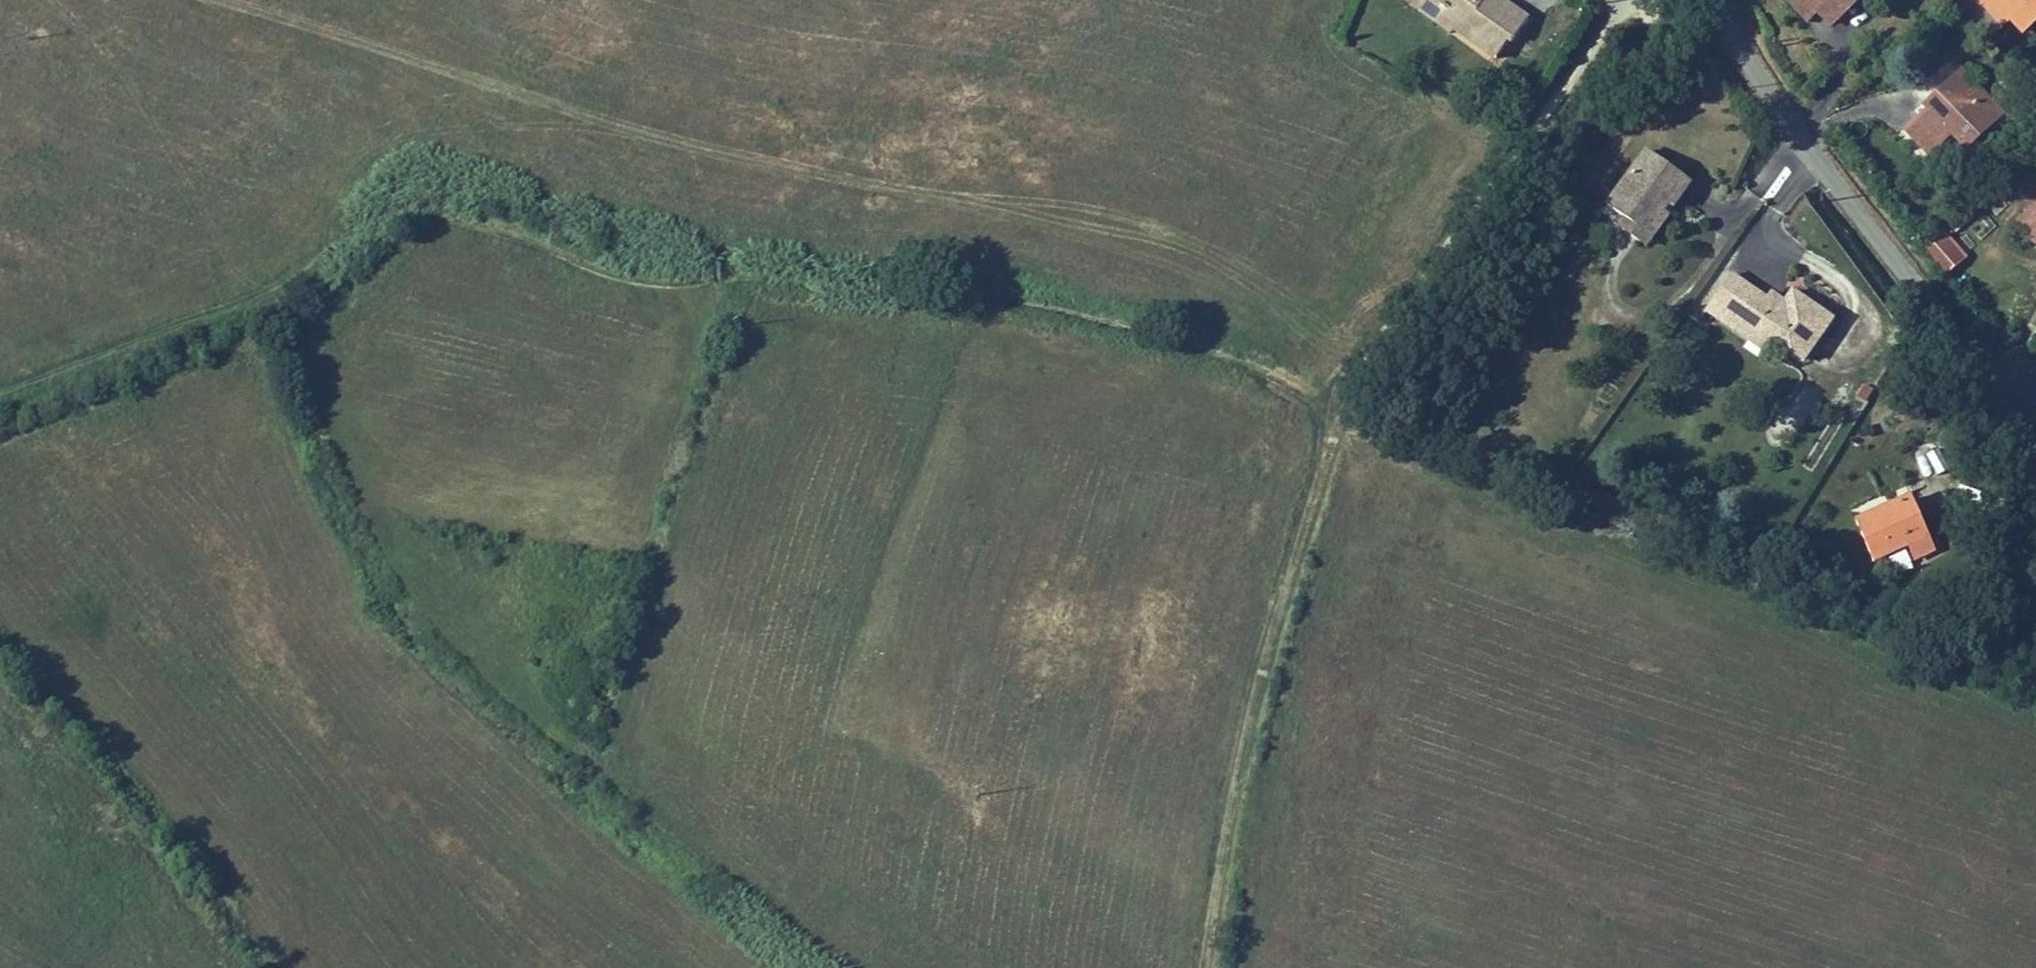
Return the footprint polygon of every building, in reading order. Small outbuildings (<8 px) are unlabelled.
[(1443,6),(1434,0),(1426,0),(1421,7),(1437,18),(1443,6)] [(1443,6),(1437,18),(1453,30),(1456,25),(1468,34),(1465,38),(1496,59),(1507,41),(1511,44),(1527,20),(1503,2),(1499,8),(1488,1),(1488,0),(1434,0),(1443,6)] [(1503,2),(1500,0),(1488,0),(1488,1),(1499,8),(1503,2)] [(1857,0),(1788,0),(1806,21),(1817,11),(1828,25),(1857,0)] [(1991,17),(1999,11),(2006,19),(2015,12),(2028,26),(2035,19),(2035,0),(1975,0),(1991,17)] [(1965,153),(2006,115),(1962,69),(1921,107),(1925,112),(1902,133),(1926,159),(1950,137),(1965,153)] [(1647,151),(1607,207),(1623,219),(1643,232),(1663,202),(1671,208),(1689,181),(1647,151)] [(1663,202),(1643,232),(1623,219),(1618,228),(1646,247),(1671,208),(1663,202)] [(2016,219),(2035,243),(2035,202),(2016,219)] [(1969,257),(1947,232),(1926,251),(1947,276),(1969,257)] [(1766,299),(1732,274),(1718,294),(1743,312),(1734,325),(1752,338),(1758,330),(1771,340),(1802,362),(1833,321),(1792,291),(1784,303),(1780,309),(1766,299)] [(1784,303),(1771,293),(1766,299),(1780,309),(1784,303)] [(1734,325),(1743,312),(1718,294),(1705,311),(1762,352),(1771,340),(1758,330),(1752,338),(1734,325)] [(1937,448),(1924,453),(1933,473),(1946,468),(1937,448)] [(1902,537),(1922,529),(1909,497),(1854,519),(1871,560),(1905,546),(1902,537)] [(1933,554),(1922,529),(1902,537),(1905,546),(1913,563),(1933,554)]
